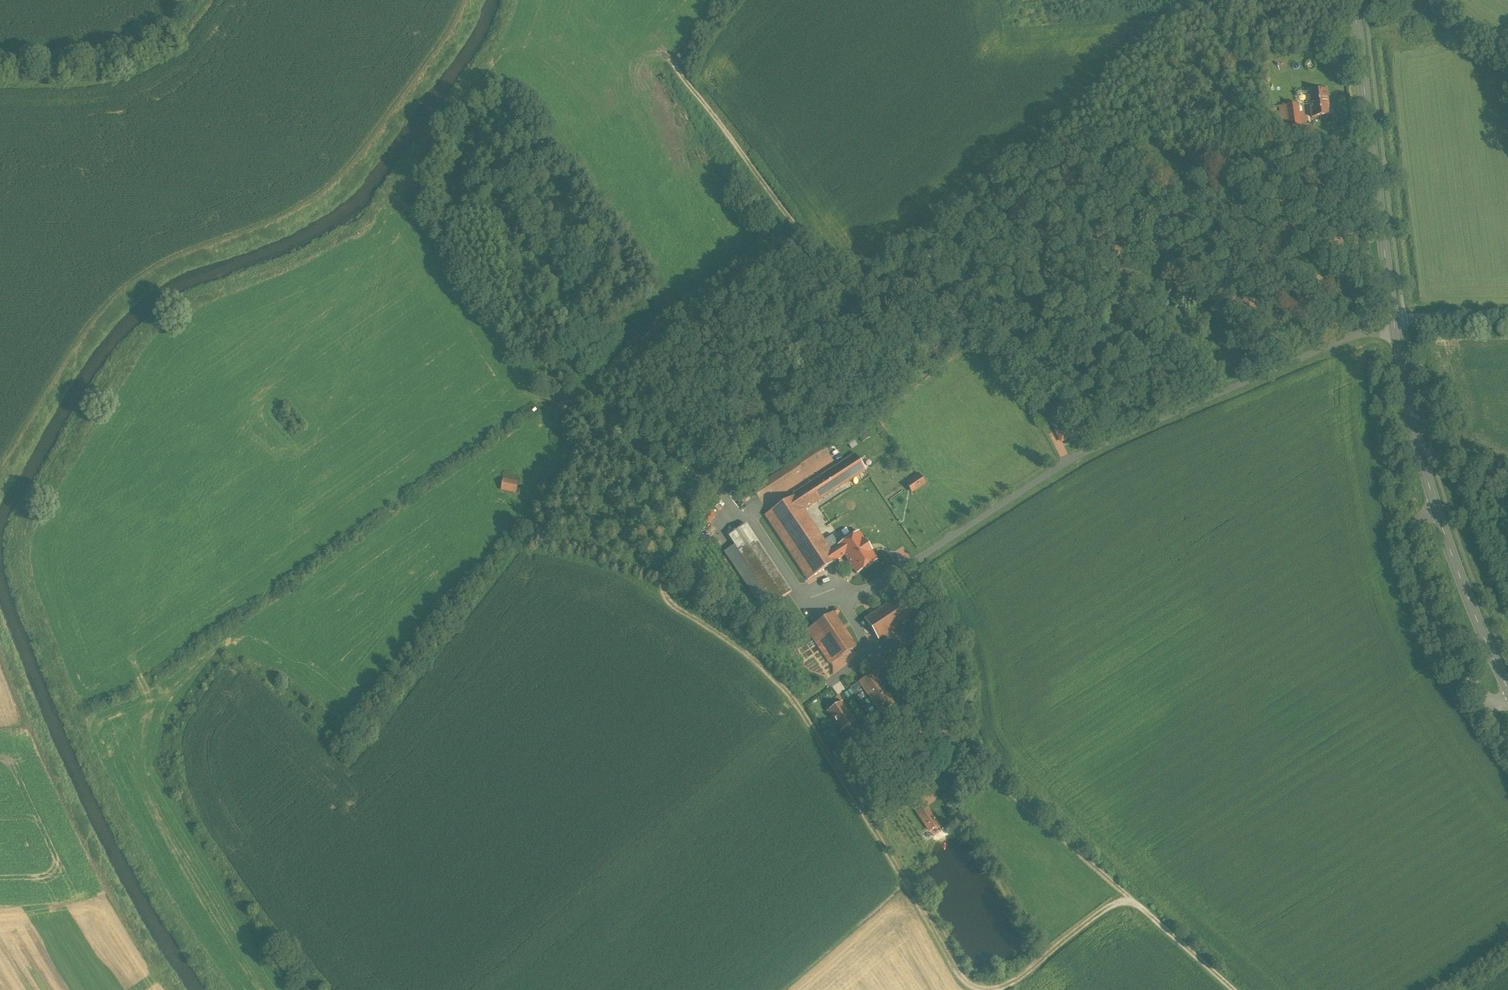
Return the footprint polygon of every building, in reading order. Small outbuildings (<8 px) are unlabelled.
[(1326,89),(1308,92),(1312,118),(1330,115),(1326,89)] [(1298,104),(1280,106),(1283,127),(1301,125),(1298,104)] [(1056,431),(1055,428),(1048,431),(1055,444),(1061,440),(1056,431)] [(823,444),(753,490),(759,498),(828,452),(823,444)] [(824,541),(804,511),(866,470),(855,453),(792,494),(794,496),(765,515),(800,569),(794,573),(801,584),(808,580),(837,560),(824,541)] [(918,473),(906,482),(912,492),(925,483),(918,473)] [(518,481),(503,479),(501,490),(516,492),(518,481)] [(853,491),(846,497),(850,502),(857,497),(853,491)] [(789,592),(746,528),(724,542),(768,607),(789,592)] [(859,532),(839,545),(833,535),(824,541),(837,560),(845,555),(847,559),(846,559),(849,565),(850,564),(857,574),(878,560),(859,532)] [(901,595),(865,619),(879,640),(915,616),(901,595)] [(833,614),(808,630),(830,663),(855,647),(833,614)] [(894,704),(873,673),(860,681),(881,713),(894,704)] [(842,702),(829,711),(841,730),(854,721),(842,702)] [(849,736),(846,733),(841,736),(845,743),(851,740),(849,736)] [(939,817),(920,786),(909,793),(928,824),(939,817)]
